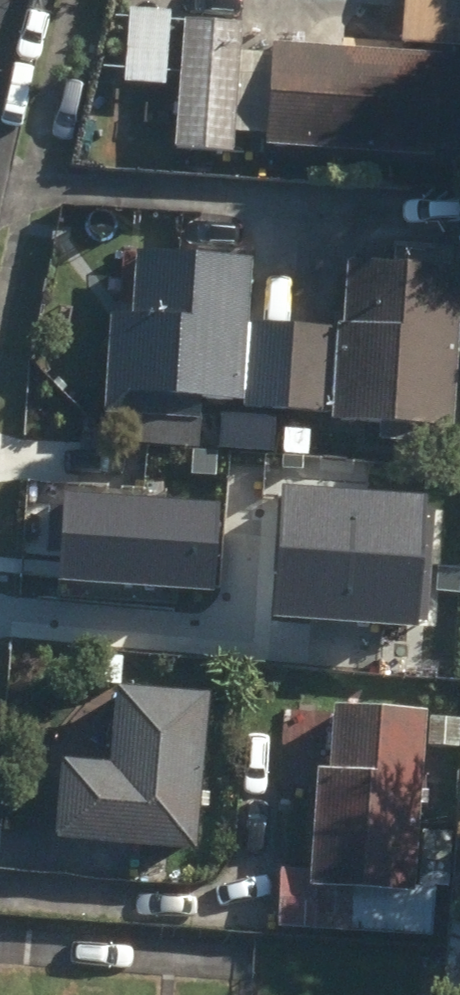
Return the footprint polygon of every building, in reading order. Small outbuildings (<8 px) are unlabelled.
[(459,49),(459,0),(406,0),(404,45),(459,49)] [(123,90),(166,92),(171,19),(128,16),(123,90)] [(434,163),(434,154),(459,156),(459,71),(440,70),(440,62),(275,54),(274,61),(240,60),(242,29),(185,27),(178,154),(232,158),(233,139),(270,141),(270,153),(434,163)] [(111,421),(199,425),(200,404),(245,408),(254,265),(140,258),(135,326),(116,325),(111,421)] [(453,452),(459,333),(459,276),(349,270),(345,336),(256,331),(251,417),(304,420),(303,431),(377,435),(376,448),(453,452)] [(286,459),(309,460),(309,436),(286,436),(286,459)] [(55,880),(133,887),(134,855),(196,860),(209,704),(120,696),(113,774),(64,771),(55,880)] [(279,934),(354,938),(354,931),(433,935),(436,900),(414,898),(425,722),(335,716),(331,783),(321,782),(315,877),(284,875),(282,888),(276,888),(273,927),(279,927),(279,934)] [(429,751),(451,752),(452,723),(431,722),(429,751)] [(420,892),(442,892),(444,835),(421,835),(420,892)] [(141,886),(167,888),(170,863),(143,861),(141,886)]
